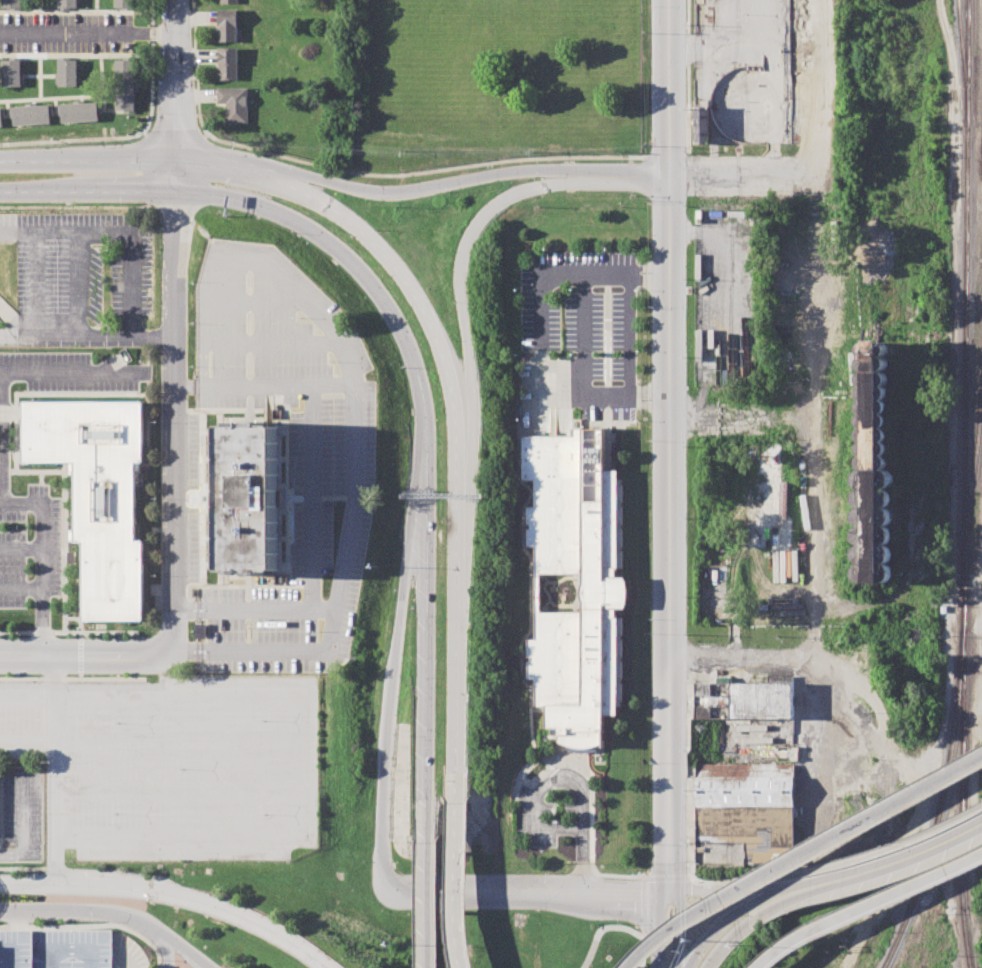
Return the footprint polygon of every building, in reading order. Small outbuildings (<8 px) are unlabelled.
[(2,6),(2,0),(22,0),(22,10),(9,10),(9,6),(2,6)] [(58,11),(58,0),(79,0),(79,7),(71,7),(71,10),(58,11)] [(115,6),(115,0),(136,0),(136,9),(123,9),(123,5),(115,6)] [(218,9),(238,9),(238,42),(218,42),(218,9)] [(220,47),(239,48),(239,79),(219,79),(220,47)] [(58,59),(75,59),(75,86),(58,86),(58,59)] [(2,60),(21,60),(21,86),(2,86),(2,60)] [(116,60),(134,60),(135,107),(117,107),(116,60)] [(217,88),(248,88),(248,124),(226,124),(226,103),(217,103),(217,88)] [(60,104),(97,102),(98,120),(62,123),(60,104)] [(12,107),(51,105),(52,115),(49,115),(49,123),(14,126),(12,107)] [(860,582),(854,575),(854,301),(892,301),(892,576),(887,583),(860,582)] [(22,401),(22,461),(74,461),(74,541),(82,541),(82,620),(141,620),(141,540),(133,540),(133,461),(142,461),(141,401),(22,401)] [(221,427),(277,426),(277,570),(222,570),(221,427)] [(520,436),(520,479),(532,479),(533,506),(524,506),(525,546),(530,546),(531,678),(533,678),(533,704),(544,704),(545,726),(551,725),(551,735),(557,734),(557,744),(566,744),(566,751),(603,750),(603,715),(617,715),(617,701),(622,701),(621,484),(617,484),(617,470),(603,470),(603,428),(569,428),(569,435),(520,436)] [(194,637),(204,637),(204,624),(194,623),(194,637)] [(731,683),(794,683),(794,732),(731,731),(731,683)] [(695,763),(794,763),(794,867),(695,867),(695,763)] [(837,965),(842,954),(837,951),(831,963),(837,965)]
